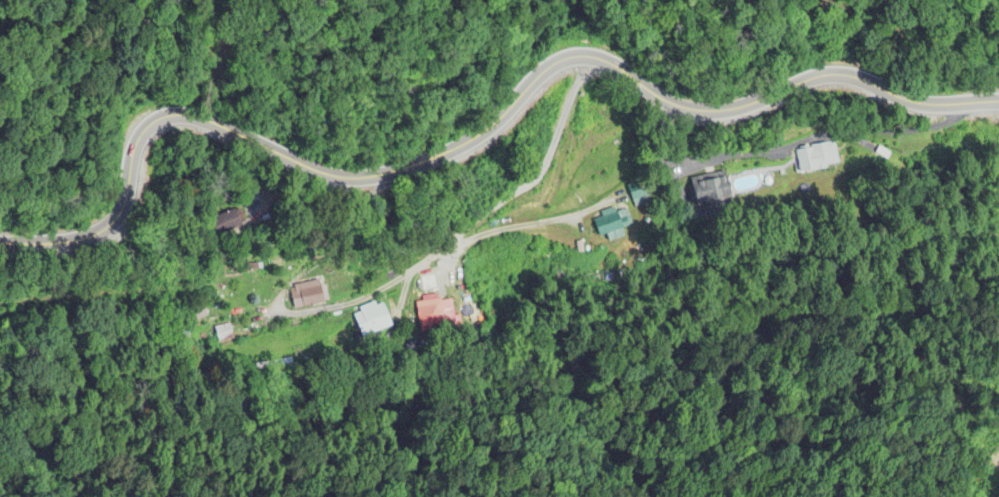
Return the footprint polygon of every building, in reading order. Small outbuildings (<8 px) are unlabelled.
[(796,151),(800,174),(839,167),(835,144),(796,151)] [(727,172),(691,178),(697,211),(733,204),(727,172)] [(650,203),(645,188),(631,193),(635,207),(650,203)] [(245,227),(239,209),(215,217),(220,235),(245,227)] [(594,217),(600,238),(632,229),(627,210),(617,213),(616,211),(594,217)] [(319,280),(289,291),(297,312),(327,301),(319,280)] [(419,333),(458,327),(455,309),(442,311),(440,296),(415,300),(419,333)] [(355,315),(368,339),(393,325),(379,301),(355,315)] [(214,329),(219,345),(234,340),(229,324),(214,329)]
